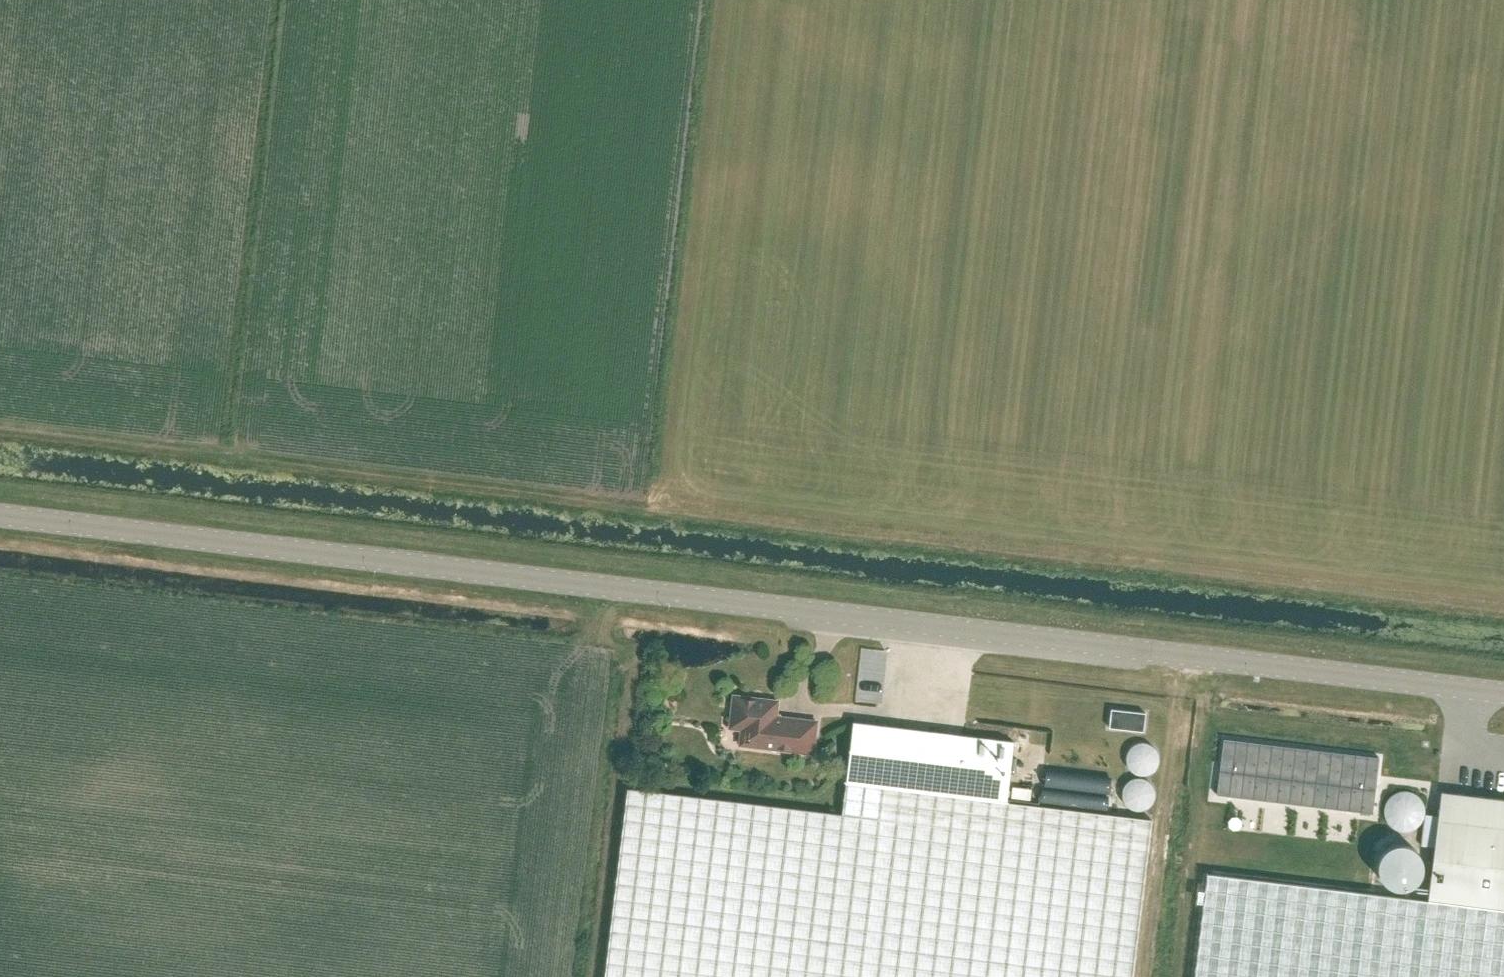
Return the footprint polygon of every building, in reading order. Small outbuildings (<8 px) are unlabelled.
[(779,713),(776,712),(777,700),(732,694),(728,727),(740,729),(738,745),(813,754),(817,722),(782,717),(779,713)] [(1145,714),(1112,710),(1110,727),(1143,731),(1145,714)] [(1014,742),(853,722),(846,783),(1007,802),(1009,776),(1014,742)] [(1224,739),(1217,795),(1373,814),(1379,758),(1224,739)] [(1007,802),(846,783),(842,814),(628,788),(605,976),(1132,976),(1151,820),(1007,802)] [(1030,801),(1031,789),(1012,787),(1011,799),(1030,801)] [(1441,792),(1428,900),(1503,910),(1503,800),(1441,792)] [(1426,862),(1398,833),(1374,857),(1402,886),(1426,862)] [(1428,900),(1207,873),(1195,976),(1503,976),(1503,910),(1428,900)]
